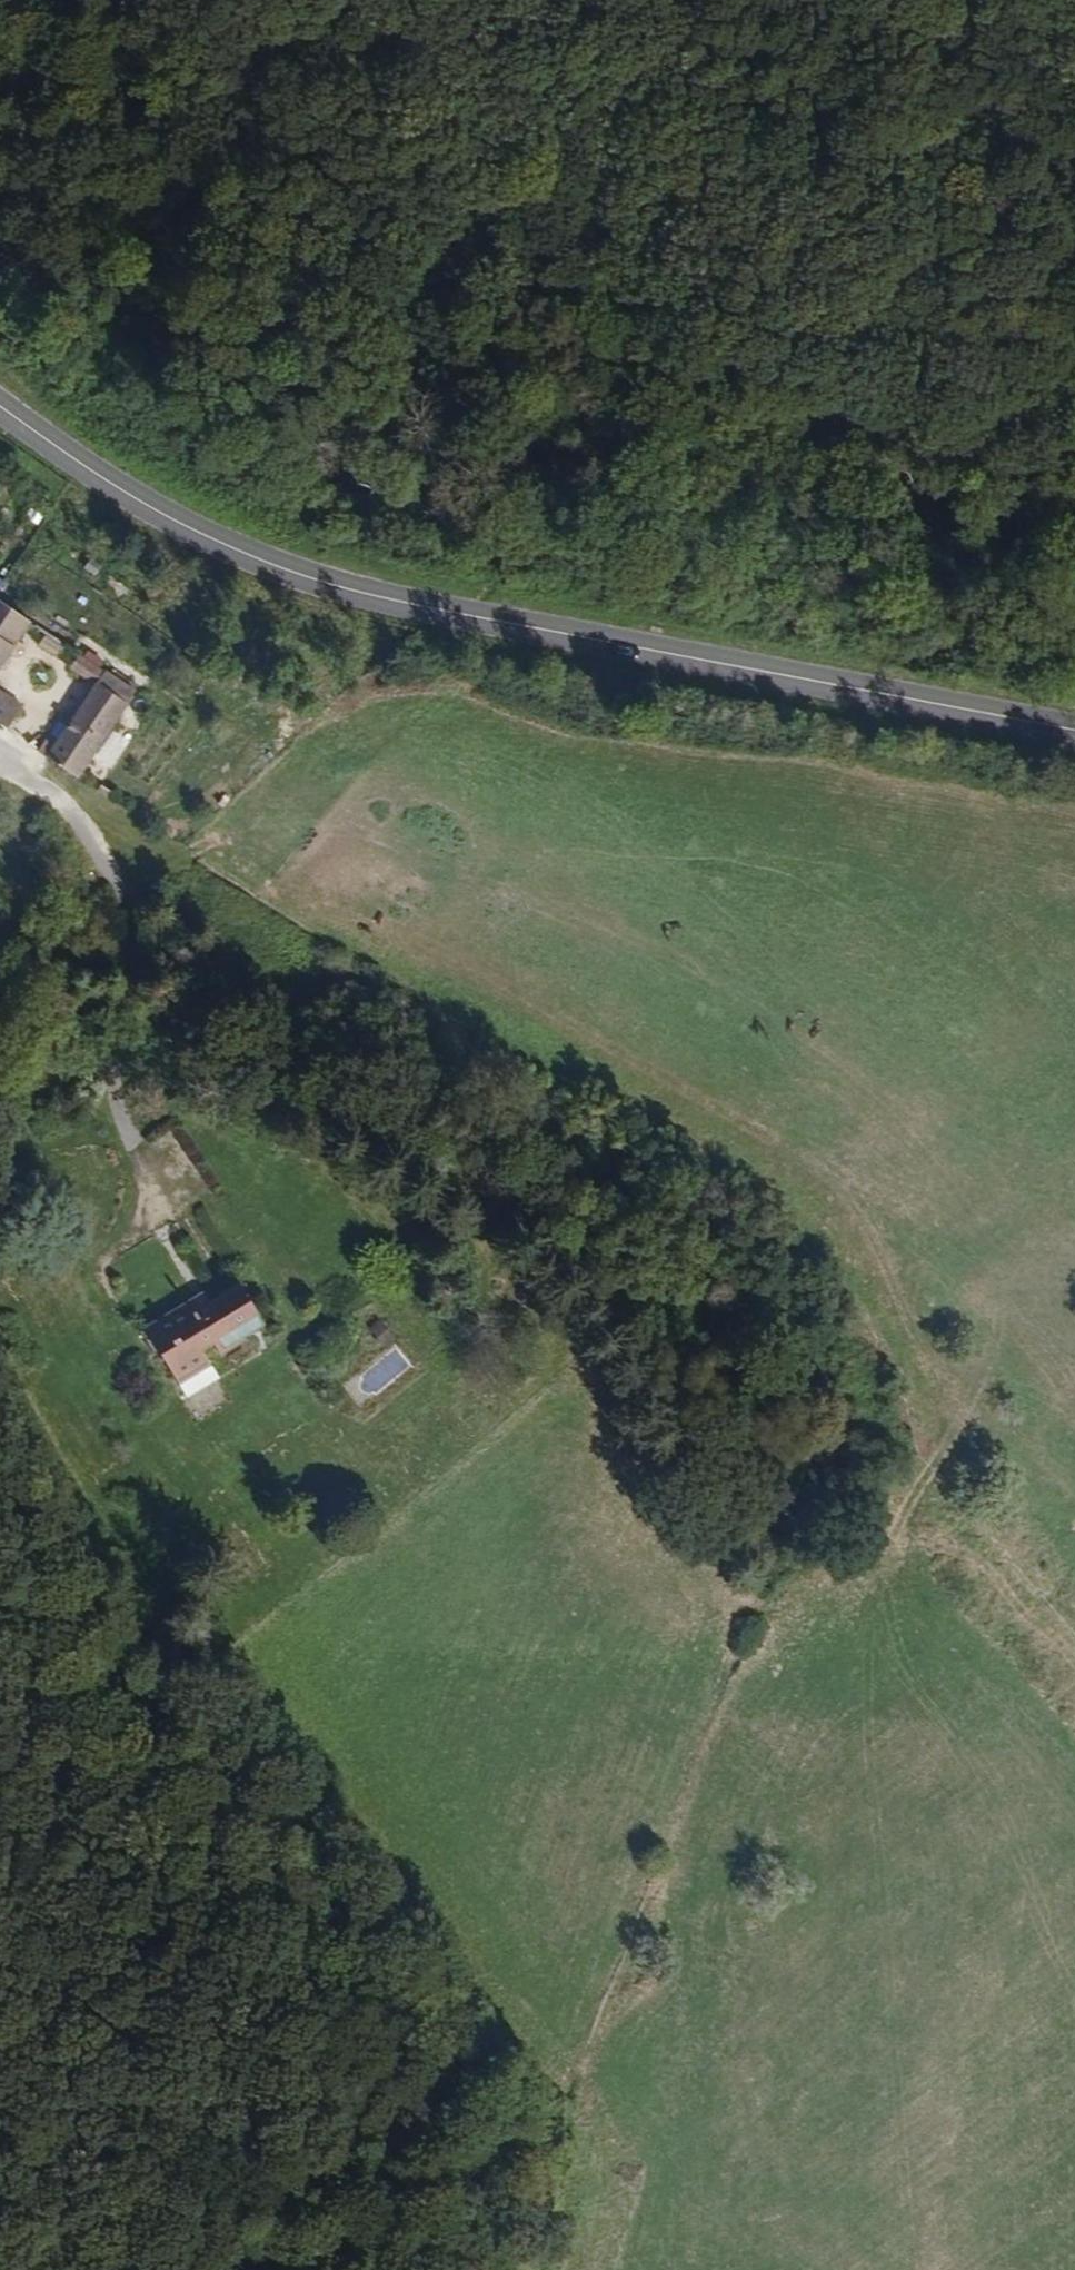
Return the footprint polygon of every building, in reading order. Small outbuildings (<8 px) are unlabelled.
[(29,623),(0,602),(0,666),(29,623)] [(98,670),(71,651),(61,664),(88,682),(98,670)] [(104,740),(137,696),(102,672),(48,748),(38,743),(32,751),(77,780),(90,761),(98,766),(112,747),(104,740)] [(7,735),(14,724),(0,715),(0,730),(7,735)] [(179,1399),(210,1380),(190,1348),(200,1341),(212,1359),(258,1330),(228,1282),(196,1301),(191,1292),(134,1328),(179,1399)]
